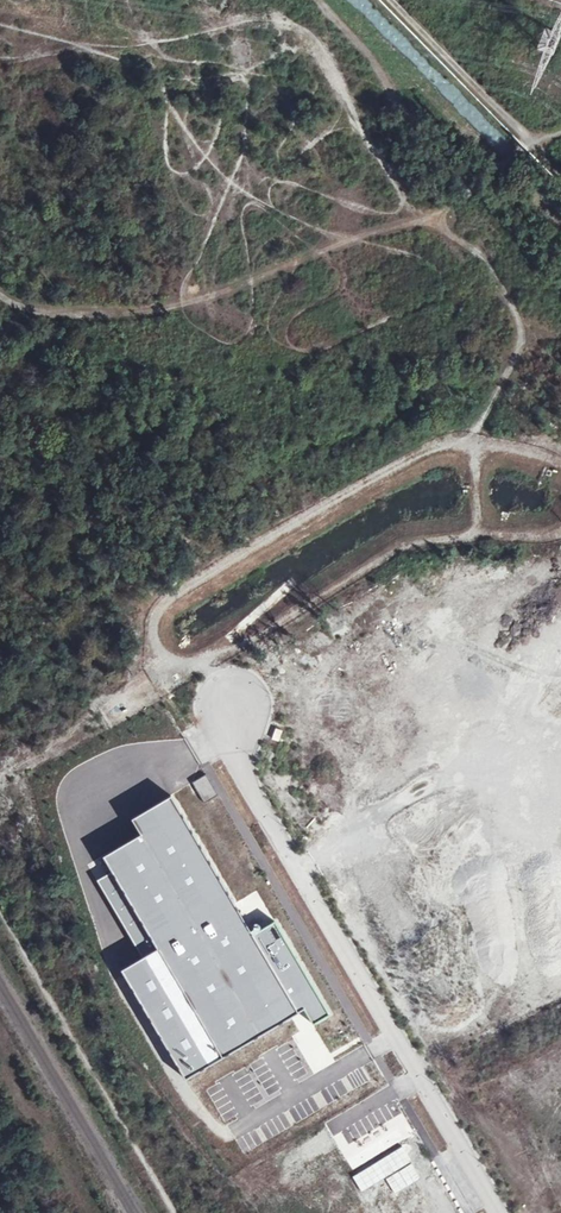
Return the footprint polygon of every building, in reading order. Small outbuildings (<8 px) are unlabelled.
[(282,679),(297,671),(290,658),(275,666),(282,679)] [(281,732),(274,731),(272,741),(278,743),(281,732)] [(206,776),(193,783),(204,802),(217,795),(206,776)] [(253,932),(174,796),(133,818),(142,833),(101,856),(110,873),(97,879),(142,957),(122,969),(185,1077),(305,1007),(313,1023),(330,1014),(275,923),(253,932)]
